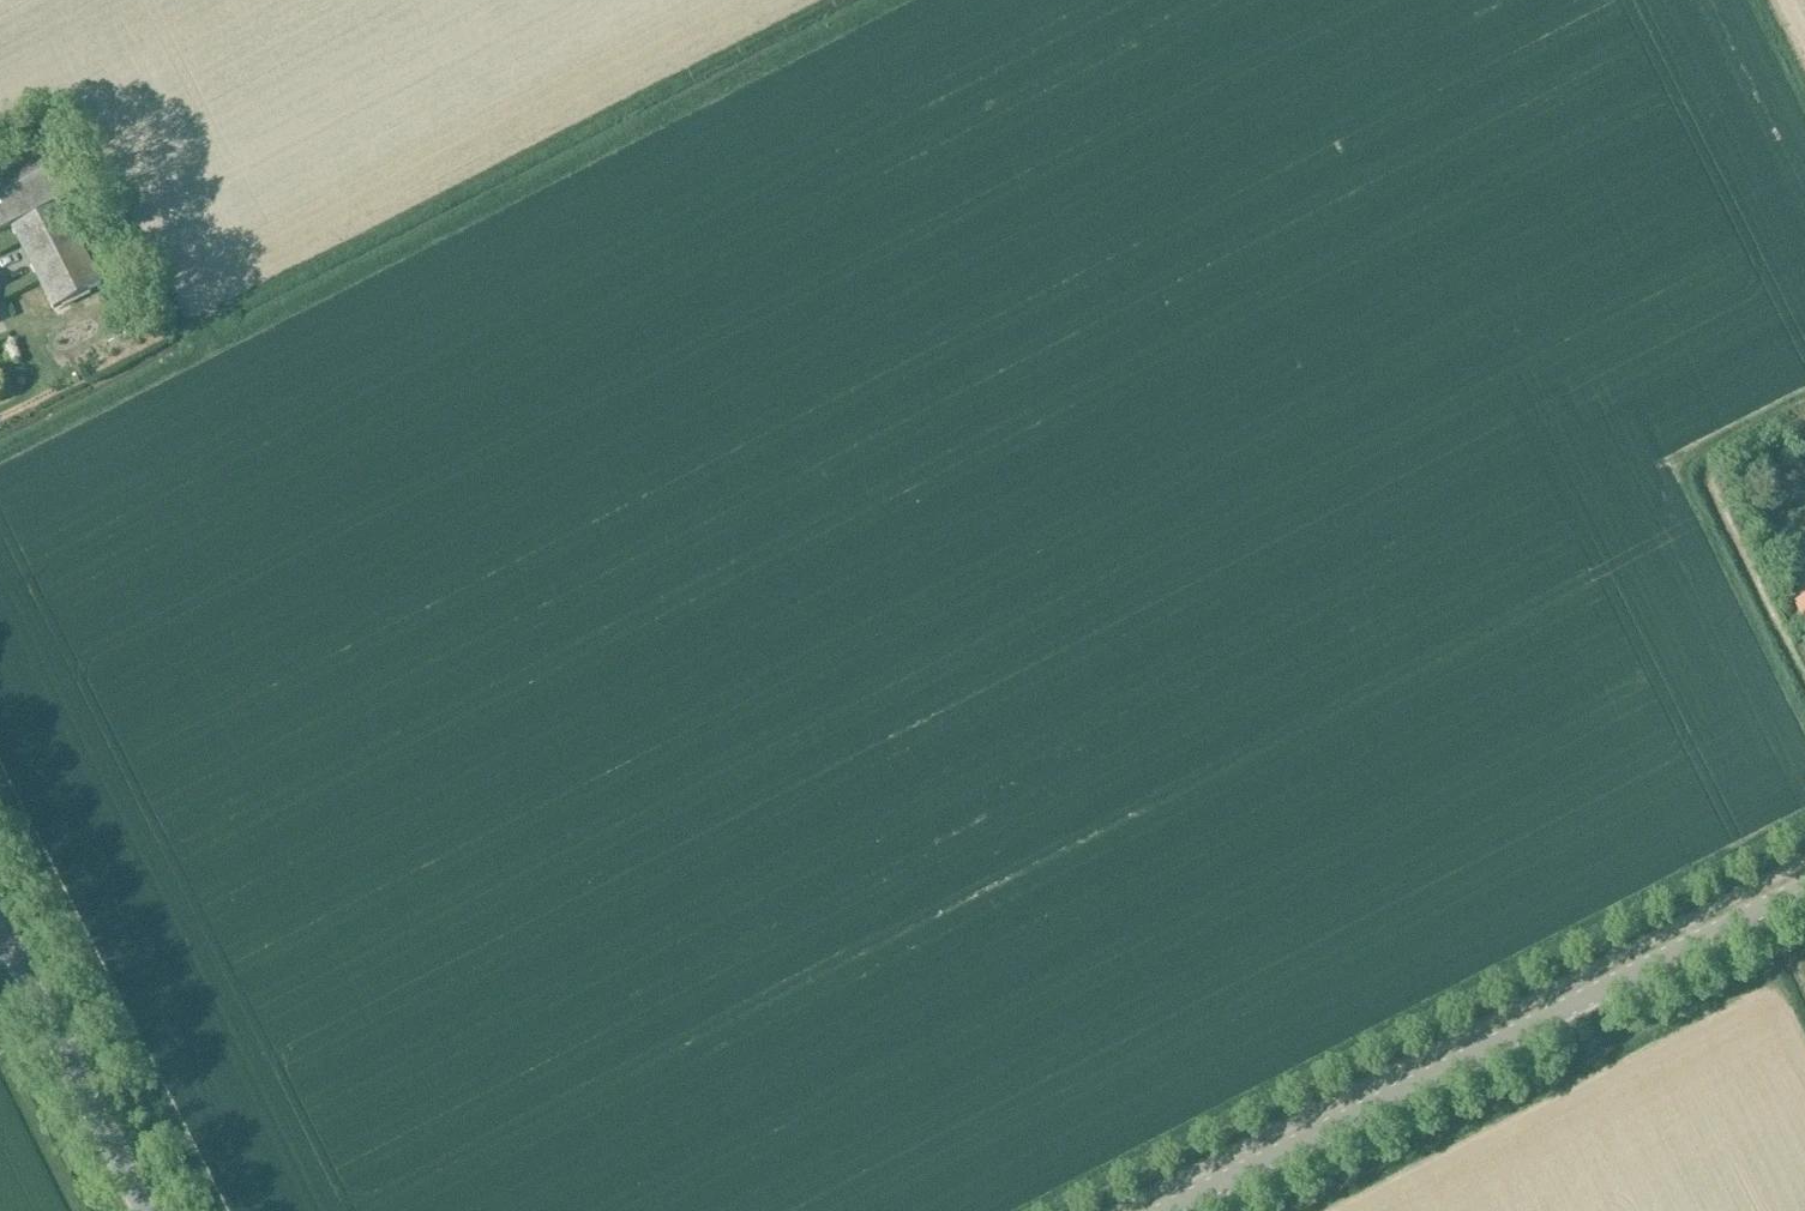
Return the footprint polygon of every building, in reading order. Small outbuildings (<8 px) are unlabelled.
[(70,199),(79,195),(53,141),(0,167),(0,234),(70,199)] [(12,230),(52,312),(102,285),(62,204),(12,230)] [(1793,603),(1804,626),(1804,596),(1793,603)]
